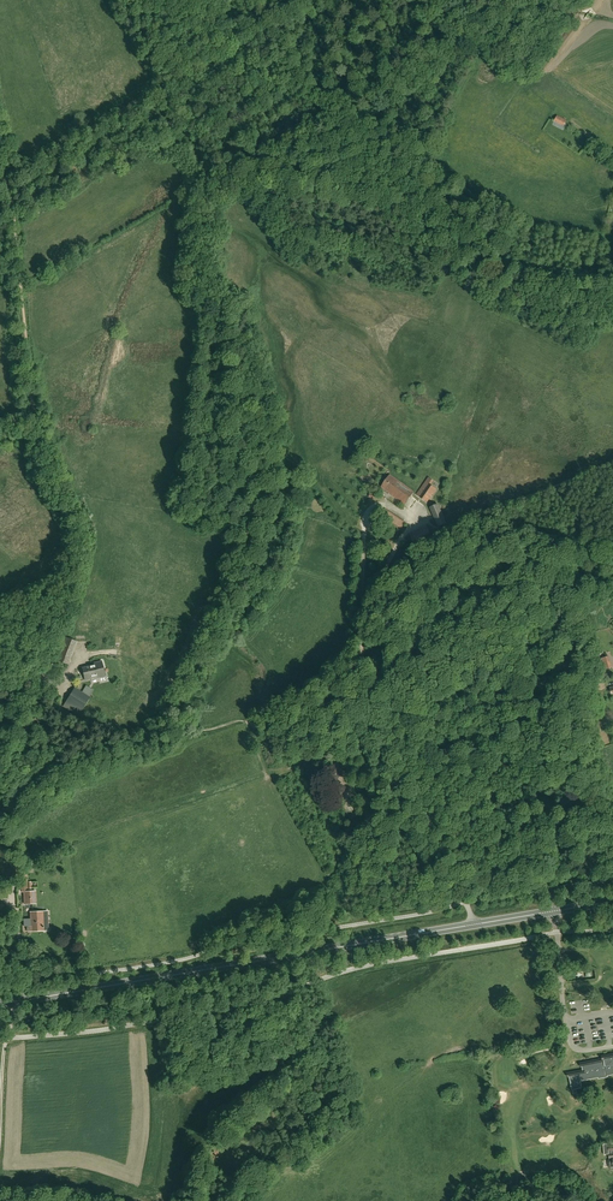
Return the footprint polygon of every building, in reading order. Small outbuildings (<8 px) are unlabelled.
[(566,121),(557,116),(554,121),(563,126),(566,121)] [(379,487),(406,506),(415,494),(388,474),(379,487)] [(430,479),(418,496),(428,504),(437,491),(432,487),(435,483),(430,479)] [(446,524),(438,505),(431,508),(439,527),(446,524)] [(381,516),(397,523),(400,517),(384,510),(381,516)] [(429,531),(411,538),(415,548),(433,541),(429,531)] [(66,638),(58,660),(69,665),(77,642),(66,638)] [(83,670),(82,670),(81,671),(82,674),(83,675),(84,674),(85,678),(95,675),(95,678),(97,677),(97,679),(106,677),(102,661),(94,663),(94,666),(82,669),(83,670)] [(90,697),(74,688),(64,703),(80,713),(90,697)] [(35,891),(24,892),(24,904),(36,903),(35,891)] [(48,930),(48,921),(43,921),(42,912),(32,912),(33,918),(31,918),(32,931),(48,930)] [(603,1057),(603,1059),(581,1063),(582,1070),(568,1073),(573,1097),(579,1095),(578,1091),(582,1090),(581,1088),(582,1088),(581,1082),(598,1078),(598,1079),(607,1077),(607,1076),(612,1075),(612,1054),(603,1057)] [(606,1146),(606,1145),(601,1145),(601,1154),(609,1154),(609,1158),(610,1158),(610,1160),(609,1162),(609,1165),(610,1168),(612,1167),(612,1146),(606,1146)]
